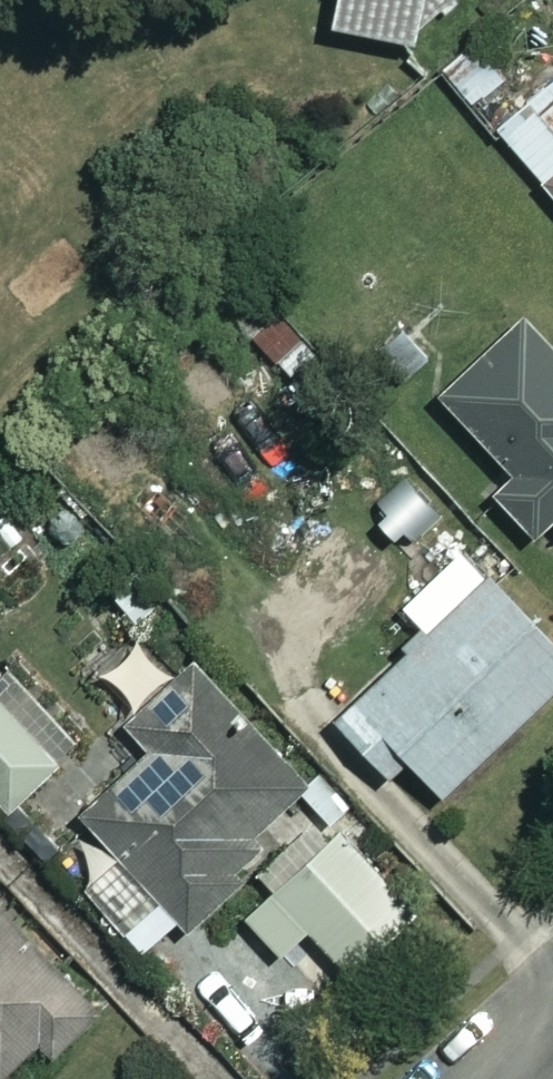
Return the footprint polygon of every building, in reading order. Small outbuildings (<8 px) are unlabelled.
[(290,53),(359,61),(438,9),(439,0),(285,0),(290,53)] [(507,72),(480,31),(441,57),(469,98),(507,72)] [(496,128),(552,192),(552,77),(496,128)] [(333,352),(259,283),(220,324),(294,393),(333,352)] [(518,312),(438,392),(511,466),(490,487),(532,530),(549,512),(552,516),(552,348),(518,312)] [(464,542),(406,595),(429,621),(333,708),(385,765),(401,749),(436,788),(552,682),(552,640),(464,542)] [(304,785),(193,657),(124,717),(149,746),(77,807),(179,925),(248,865),(232,847),(304,785)] [(5,804),(81,736),(13,661),(0,673),(0,799),(5,804)] [(413,908),(337,823),(270,882),(346,968),(413,908)] [(0,907),(0,1066),(34,1034),(48,1048),(92,1007),(0,907)] [(322,987),(269,927),(192,994),(245,1055),(322,987)]
